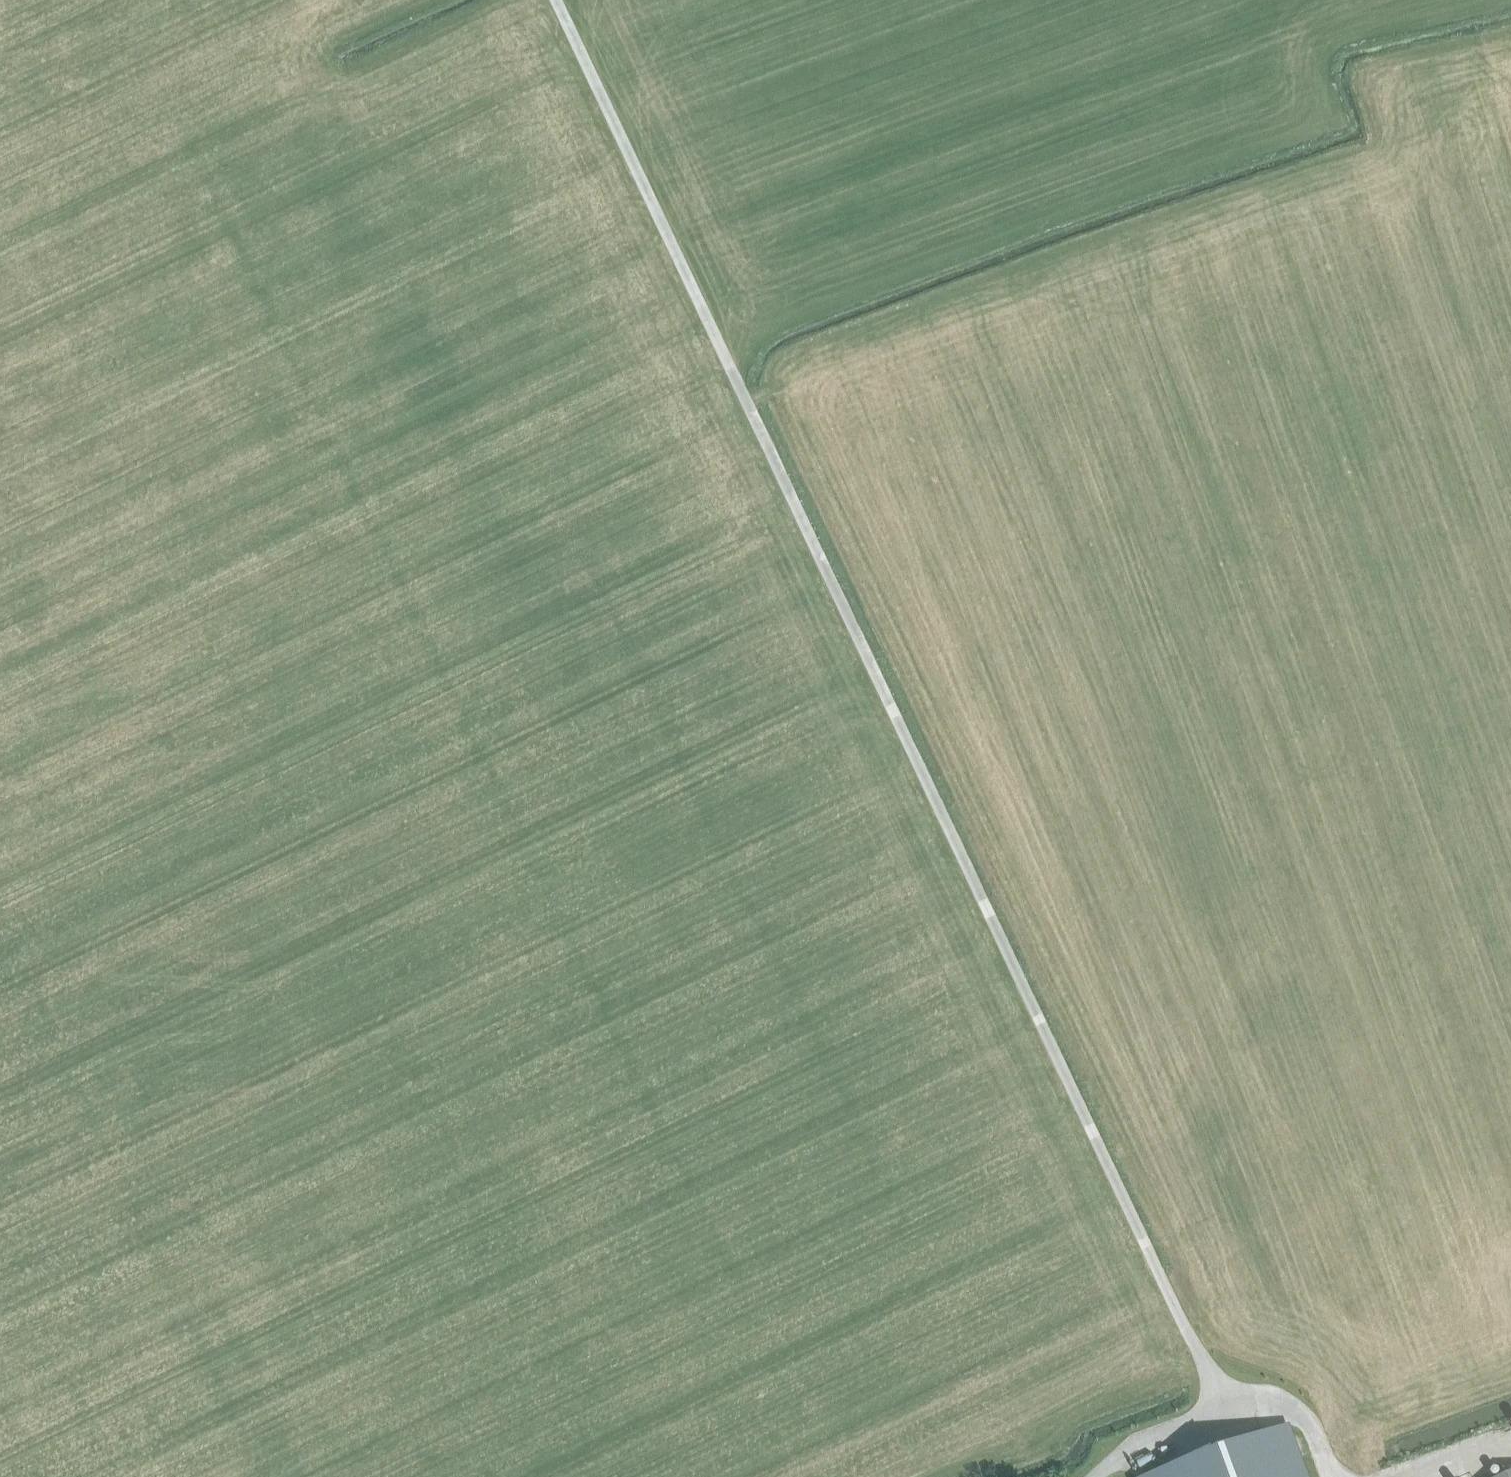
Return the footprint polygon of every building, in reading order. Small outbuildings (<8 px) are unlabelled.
[(1283,1428),(1149,1476),(1301,1476),(1283,1428)]
